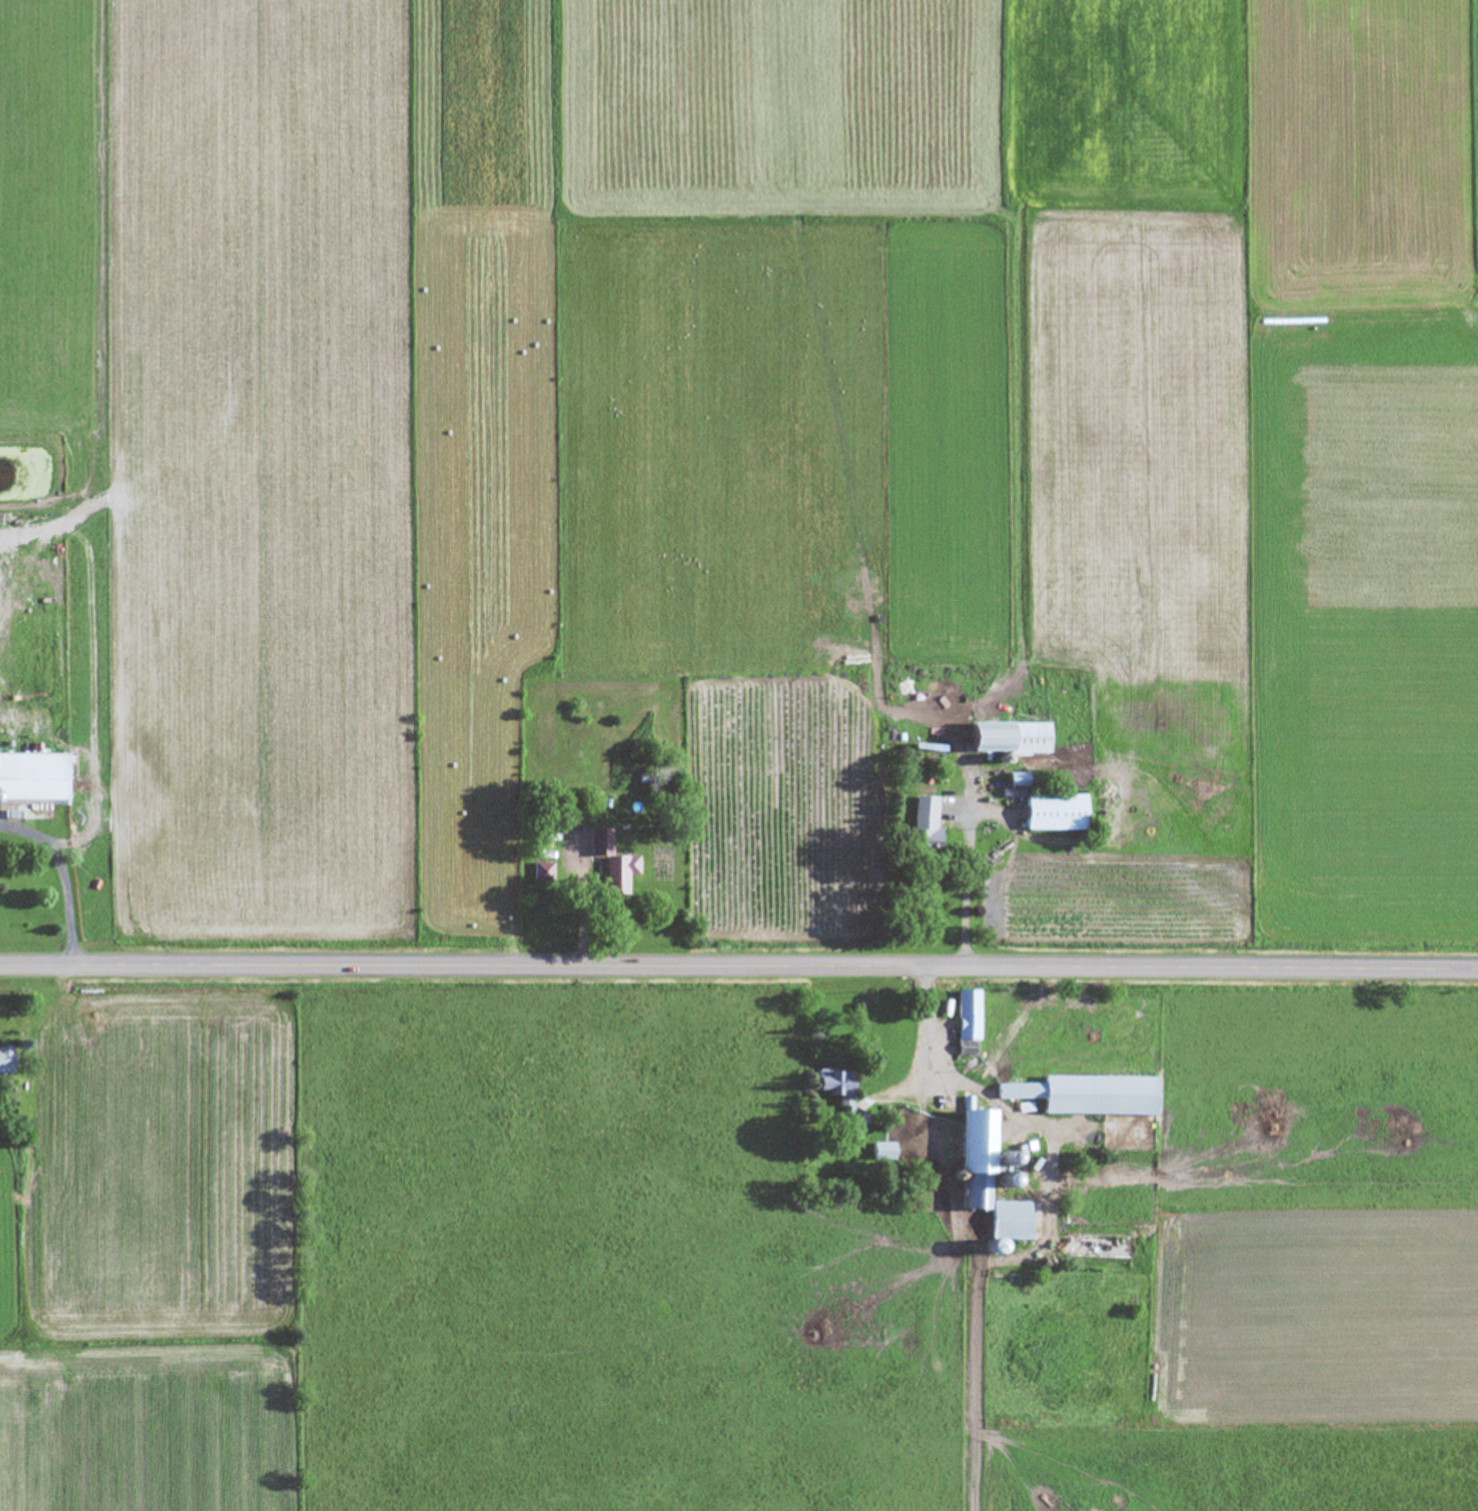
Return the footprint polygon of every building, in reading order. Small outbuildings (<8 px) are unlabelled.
[(1008,752),(1008,756),(1048,756),(1047,724),(962,725),(962,753),(1008,752)] [(1,804),(1,817),(51,818),(51,805),(66,805),(67,754),(0,753),(0,804),(1,804)] [(1013,774),(1013,787),(1025,787),(1025,774),(1013,774)] [(1080,832),(1080,795),(1021,795),(1021,832),(1080,832)] [(936,798),(912,797),(910,845),(933,846),(936,798)] [(590,829),(590,859),(603,859),(603,896),(627,896),(627,875),(636,875),(636,857),(611,858),(611,829),(590,829)] [(955,1056),(977,1056),(977,991),(956,991),(955,1056)] [(12,1074),(12,1047),(0,1047),(0,1074),(12,1074)] [(850,1072),(812,1072),(812,1092),(823,1092),(823,1097),(837,1097),(837,1108),(843,1108),(843,1133),(862,1133),(862,1113),(850,1113),(850,1072)] [(1038,1115),(1152,1116),(1152,1079),(1039,1077),(1039,1085),(994,1084),(994,1099),(1038,1100),(1038,1115)] [(957,1212),(987,1212),(987,1241),(1027,1240),(1027,1203),(989,1203),(989,1188),(1010,1188),(1010,1153),(990,1153),(990,1112),(957,1112),(957,1212)] [(868,1159),(891,1159),(891,1145),(868,1145),(868,1159)]
